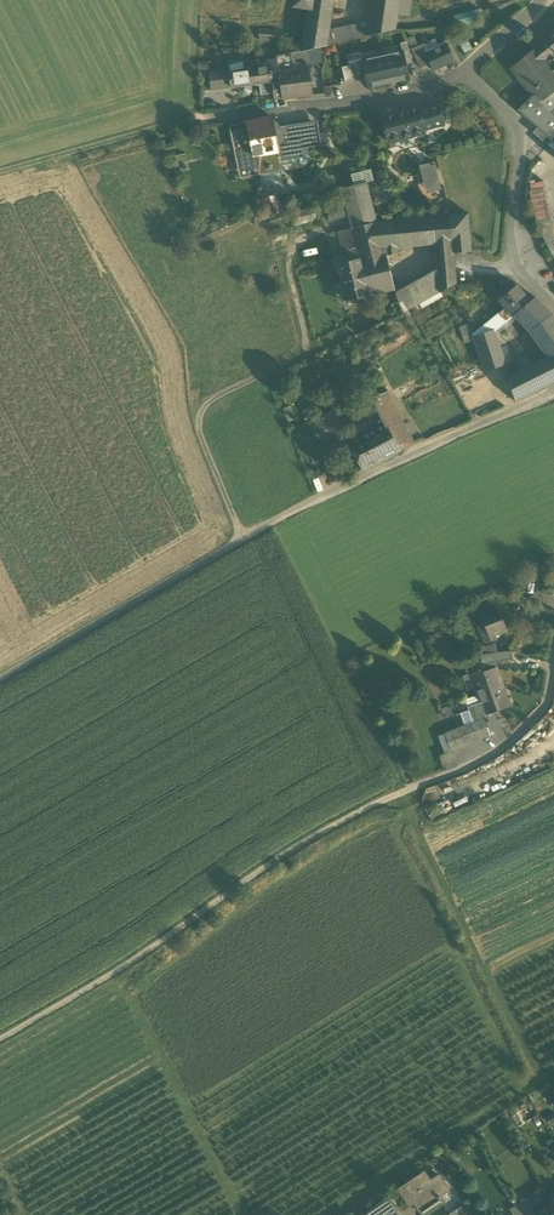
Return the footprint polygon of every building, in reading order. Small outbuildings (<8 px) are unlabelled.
[(330,25),(334,1),(325,0),(293,0),(292,7),(308,10),(307,22),(330,25)] [(370,14),(397,18),(397,14),(400,0),(372,0),(370,14)] [(397,14),(408,16),(411,0),(400,0),(397,14)] [(471,11),(455,15),(457,23),(474,19),(471,11)] [(370,14),(368,22),(395,27),(397,18),(370,14)] [(307,22),(302,51),(307,50),(327,46),(329,30),(330,25),(307,22)] [(329,30),(327,46),(366,36),(368,22),(329,30)] [(395,29),(395,27),(368,22),(366,36),(379,33),(395,29)] [(260,27),(259,41),(277,42),(278,28),(260,27)] [(465,35),(457,39),(464,54),(472,50),(465,35)] [(407,39),(412,49),(418,46),(414,36),(407,39)] [(553,52),(553,42),(550,37),(511,69),(526,88),(545,73),(547,75),(553,70),(553,63),(551,60),(548,63),(545,60),(553,52)] [(278,58),(280,58),(293,55),(301,52),(298,41),(277,46),(278,58)] [(401,43),(402,51),(405,64),(413,63),(408,41),(401,43)] [(336,44),(324,47),(326,56),(338,53),(336,44)] [(412,49),(420,68),(430,64),(427,57),(422,45),(418,46),(412,49)] [(430,64),(433,71),(455,60),(448,46),(427,57),(430,64)] [(321,49),(307,50),(309,65),(323,63),(321,49)] [(301,52),(293,55),(295,66),(307,64),(307,65),(309,65),(307,50),(302,51),(301,52)] [(402,51),(383,56),(389,83),(409,79),(405,64),(402,51)] [(361,52),(347,55),(349,66),(352,76),(366,73),(363,60),(361,52)] [(280,58),(281,70),(295,68),(295,66),(293,55),(280,58)] [(369,88),(389,83),(383,56),(363,60),(366,73),(369,88)] [(258,60),(251,62),(253,67),(245,69),(230,73),(229,73),(231,87),(238,86),(250,85),(256,84),(256,83),(259,83),(271,81),(270,71),(269,63),(260,66),(258,60)] [(208,69),(208,61),(200,61),(200,70),(208,69)] [(230,73),(245,69),(244,64),(243,64),(243,62),(229,65),(230,70),(230,73)] [(307,65),(307,64),(295,66),(295,68),(296,76),(298,97),(311,95),(309,74),(308,75),(307,65)] [(353,80),(352,76),(349,66),(342,67),(345,82),(353,80)] [(296,76),(295,68),(281,70),(282,78),(296,76)] [(209,73),(211,90),(231,87),(229,73),(230,73),(230,70),(209,73)] [(281,70),(270,71),(271,81),(272,81),(272,80),(282,78),(281,70)] [(547,75),(545,73),(526,88),(533,96),(518,110),(537,127),(538,127),(533,132),(547,145),(552,140),(553,141),(553,70),(547,75)] [(298,97),(296,76),(282,78),(272,80),(272,81),(274,94),(274,100),(298,97)] [(272,81),(271,81),(259,83),(261,95),(274,94),(272,81)] [(251,91),(250,85),(238,86),(239,92),(243,96),(248,95),(251,91)] [(418,109),(423,130),(444,125),(439,104),(418,109)] [(387,141),(390,143),(393,142),(394,140),(399,139),(400,139),(412,136),(413,136),(424,133),(423,130),(418,109),(417,107),(388,114),(386,113),(383,114),(381,117),(382,120),(384,121),(387,136),(386,137),(387,141)] [(247,122),(251,145),(258,143),(261,155),(277,152),(278,152),(277,144),(274,130),(273,123),(272,117),(247,122)] [(229,126),(234,149),(235,149),(236,152),(237,152),(240,169),(258,166),(258,167),(261,167),(261,165),(268,166),(269,173),(281,171),(280,165),(277,152),(261,155),(254,157),(251,145),(247,122),(229,126)] [(315,123),(298,126),(300,141),(317,138),(317,134),(315,123)] [(298,126),(280,129),(282,143),(300,141),(298,126)] [(280,129),(274,130),(277,144),(282,143),(280,129)] [(326,133),(317,134),(317,138),(318,144),(319,146),(328,145),(326,133)] [(400,139),(399,139),(401,150),(416,146),(413,136),(412,136),(400,139)] [(300,141),(282,143),(277,144),(278,152),(277,152),(280,165),(299,162),(299,164),(302,166),(305,165),(308,162),(307,158),(309,156),(308,148),(308,145),(318,144),(317,138),(300,141)] [(347,141),(346,150),(360,151),(360,142),(347,141)] [(261,155),(258,143),(251,145),(254,157),(261,155)] [(234,149),(240,179),(258,175),(260,175),(269,173),(268,166),(261,165),(261,167),(258,167),(258,166),(240,169),(237,152),(236,152),(235,149),(234,149)] [(434,165),(434,162),(420,165),(426,193),(440,189),(440,187),(428,190),(423,167),(434,165)] [(423,167),(428,190),(440,187),(440,189),(441,189),(434,162),(434,165),(423,167)] [(351,174),(354,185),(367,182),(374,180),(371,169),(351,174)] [(260,175),(262,185),(272,184),(272,185),(283,183),(281,171),(269,173),(260,175)] [(323,179),(325,188),(335,184),(334,177),(323,179)] [(341,188),(352,229),(377,222),(367,182),(354,185),(341,188)] [(528,191),(536,226),(551,223),(543,187),(528,191)] [(277,197),(264,203),(270,216),(284,210),(277,197)] [(328,209),(331,222),(347,218),(344,205),(328,209)] [(292,213),(295,225),(319,219),(316,207),(292,213)] [(468,213),(449,215),(453,254),(472,251),(468,213)] [(449,215),(395,220),(397,248),(435,244),(436,257),(453,255),(453,254),(449,215)] [(398,255),(397,248),(395,220),(380,221),(378,222),(387,256),(398,255)] [(352,229),(351,229),(358,259),(359,259),(365,281),(391,275),(387,256),(378,222),(377,222),(352,229)] [(544,227),(539,229),(553,260),(553,246),(544,227)] [(353,260),(358,259),(351,229),(338,232),(343,252),(348,251),(349,258),(352,257),(353,260)] [(454,267),(453,255),(436,257),(437,269),(454,267)] [(347,301),(369,296),(365,281),(359,259),(358,259),(353,260),(338,264),(343,282),(347,301)] [(456,283),(454,267),(437,269),(437,270),(438,280),(440,292),(456,283)] [(395,292),(399,301),(438,280),(437,270),(395,292)] [(391,275),(365,281),(369,296),(395,290),(391,275)] [(440,292),(438,280),(399,301),(403,313),(409,309),(419,304),(440,292)] [(339,303),(347,301),(343,282),(334,284),(339,303)] [(499,299),(506,308),(513,317),(514,316),(517,319),(517,318),(514,314),(529,302),(516,285),(499,299)] [(443,298),(440,292),(419,304),(422,309),(443,298)] [(544,358),(553,378),(553,316),(552,314),(535,297),(529,302),(514,314),(517,318),(517,319),(529,331),(547,357),(544,358)] [(510,319),(513,317),(506,308),(503,310),(510,319)] [(503,310),(490,321),(497,329),(510,319),(503,310)] [(495,335),(517,319),(514,316),(513,317),(510,319),(497,329),(494,331),(495,335)] [(490,321),(474,334),(475,340),(484,369),(504,363),(503,359),(497,338),(495,335),(494,331),(497,329),(490,321)] [(466,343),(475,340),(474,334),(470,323),(460,326),(466,343)] [(504,336),(497,338),(503,359),(510,357),(504,336)] [(553,382),(553,378),(544,358),(536,362),(548,385),(553,382)] [(515,402),(548,385),(536,362),(508,376),(507,376),(515,402)] [(372,398),(378,410),(394,403),(388,391),(372,398)] [(378,410),(372,398),(371,396),(361,401),(373,425),(383,420),(378,410)] [(413,443),(394,403),(378,410),(383,420),(385,423),(400,451),(413,443)] [(290,406),(283,408),(288,422),(295,419),(290,406)] [(331,424),(338,420),(333,410),(307,423),(314,435),(318,433),(321,438),(335,431),(331,424)] [(335,431),(337,434),(343,431),(338,420),(331,424),(335,431)] [(369,427),(371,430),(385,423),(383,420),(373,425),(369,427)] [(368,432),(369,432),(379,453),(381,451),(385,458),(400,451),(385,423),(371,430),(368,432)] [(363,469),(385,458),(381,451),(379,453),(369,432),(350,442),(363,469)] [(484,623),(490,637),(507,630),(495,606),(480,613),(484,623)] [(478,625),(486,643),(492,641),(490,637),(484,623),(478,625)] [(509,651),(496,652),(494,644),(481,648),(482,655),(480,655),(479,655),(482,663),(489,661),(490,663),(494,662),(512,659),(510,651),(509,652),(509,651)] [(431,651),(421,653),(424,663),(433,661),(431,651)] [(477,695),(480,703),(484,715),(494,712),(510,706),(503,687),(496,667),(492,669),(490,663),(489,661),(482,663),(478,664),(477,662),(466,666),(469,674),(474,689),(477,695)] [(467,691),(474,689),(469,674),(462,676),(467,691)] [(468,708),(469,707),(480,703),(477,695),(465,699),(468,708)] [(486,721),(484,715),(480,703),(469,707),(469,710),(461,713),(465,726),(474,722),(476,722),(477,725),(486,721)] [(497,719),(494,712),(484,715),(486,721),(477,725),(482,738),(492,735),(490,730),(503,727),(500,718),(497,719)] [(465,726),(457,729),(445,733),(452,751),(464,746),(482,738),(477,725),(476,722),(474,722),(465,726)] [(444,753),(452,750),(445,733),(438,736),(444,753)] [(415,1202),(423,1214),(443,1201),(438,1194),(447,1187),(440,1176),(431,1181),(425,1173),(400,1189),(410,1205),(415,1202)] [(438,1194),(443,1201),(452,1195),(447,1187),(438,1194)] [(388,1198),(370,1211),(370,1212),(365,1214),(400,1214),(388,1198)] [(518,1204),(525,1214),(536,1214),(535,1213),(536,1213),(528,1199),(518,1204)] [(455,1210),(458,1214),(473,1214),(466,1203),(455,1210)] [(518,1204),(510,1209),(514,1214),(525,1214),(518,1204)] [(552,1204),(536,1213),(535,1213),(536,1214),(553,1214),(553,1208),(552,1204)]
